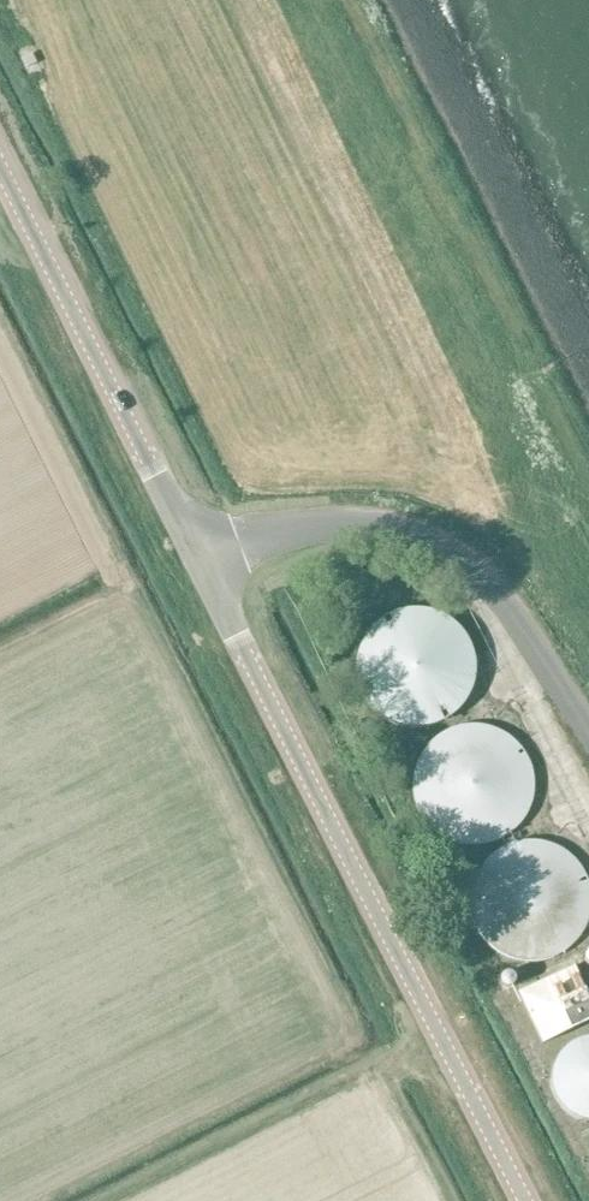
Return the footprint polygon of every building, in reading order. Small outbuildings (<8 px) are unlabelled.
[(8,68),(26,59),(17,41),(0,49),(0,50),(8,68)] [(424,609),(416,608),(407,609),(399,611),(391,614),(384,618),(377,623),(371,628),(366,635),(362,642),(359,650),(357,658),(356,666),(356,675),(358,683),(360,691),(364,698),(369,705),(374,711),(381,717),(388,721),(395,725),(404,727),(412,728),(420,728),(428,727),(436,724),(444,721),(451,717),(457,711),(463,705),(468,698),(471,691),(474,683),(475,674),(476,666),(475,658),(473,650),(469,642),(465,635),(460,628),(454,622),(447,617),(440,614),(432,611),(424,609)] [(488,726),(479,725),(471,724),(463,725),(455,727),(447,730),(440,734),(433,739),(427,745),(422,751),(418,758),(415,766),(413,774),(412,782),(412,791),(413,799),(416,807),(419,814),(424,821),(429,828),(435,833),(442,838),(450,841),(457,844),(466,845),(474,846),(482,845),(490,843),(498,840),(505,836),(512,831),(518,826),(523,819),(527,812),(530,804),(532,796),(533,788),(533,780),(532,771),(529,763),(526,756),(521,749),(516,743),(510,737),(503,732),(495,729),(488,726)] [(540,842),(532,841),(524,841),(515,843),(507,845),(500,849),(493,853),(486,859),(481,866),(477,873),(473,880),(471,888),(470,897),(470,905),(471,914),(473,922),(476,929),(481,937),(486,943),(492,949),(499,953),(507,957),(515,960),(523,961),(532,962),(540,961),(548,959),(556,956),(563,951),(570,946),(576,940),(581,933),(585,926),(588,918),(588,912),(588,890),(588,885),(585,877),(581,869),(576,863),(570,856),(564,851),(556,847),(549,844),(540,842)] [(520,1000),(544,1051),(574,1041),(588,1033),(588,1003),(576,974),(520,1000)] [(588,1045),(582,1047),(578,1049),(574,1051),(570,1054),(566,1057),(563,1061),(560,1065),(558,1070),(556,1074),(555,1081),(554,1086),(555,1091),(556,1096),(557,1102),(560,1106),(562,1111),(566,1115),(570,1119),(575,1122),(581,1125),(586,1127),(588,1127),(588,1045)]
